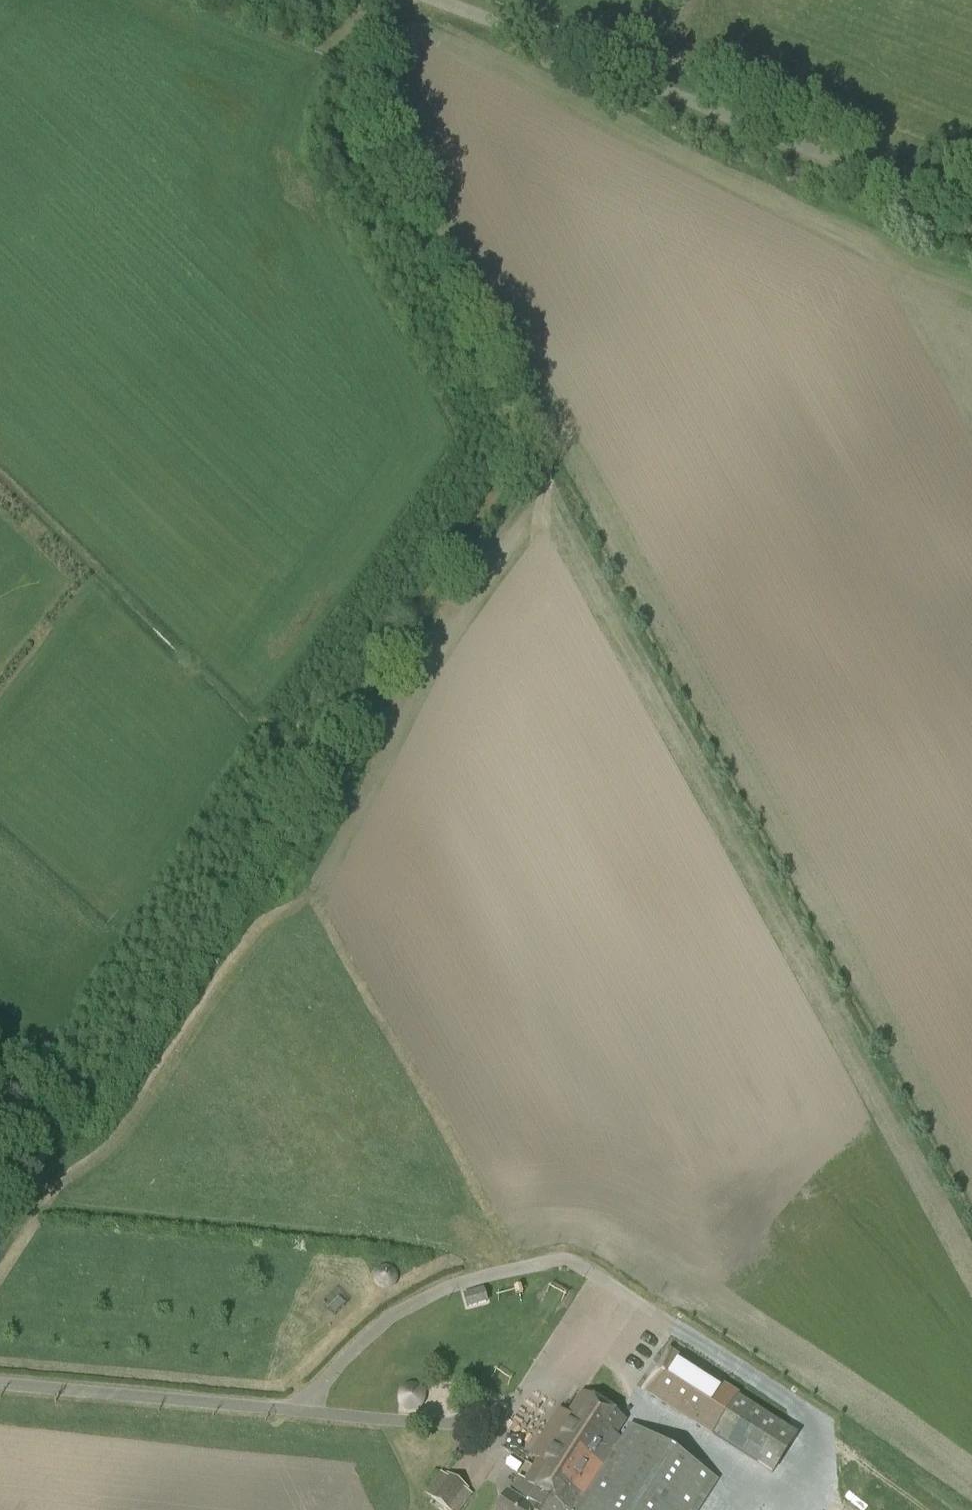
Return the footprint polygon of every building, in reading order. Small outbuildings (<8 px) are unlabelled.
[(328,1308),(335,1315),(345,1305),(338,1298),(328,1308)] [(641,1391),(711,1438),(739,1396),(668,1349),(641,1391)] [(424,1393),(424,1392),(423,1388),(421,1383),(416,1380),(412,1379),(407,1380),(402,1382),(399,1386),(397,1391),(398,1397),(400,1401),(405,1404),(409,1406),(415,1405),(419,1403),(422,1399),(424,1393)] [(617,1437),(627,1421),(584,1393),(521,1489),(514,1484),(497,1509),(565,1509),(697,1509),(717,1481),(631,1424),(621,1439),(617,1437)] [(782,1425),(756,1465),(772,1475),(798,1436),(782,1425)] [(468,1490),(448,1475),(430,1498),(446,1509),(453,1509),(468,1490)]
